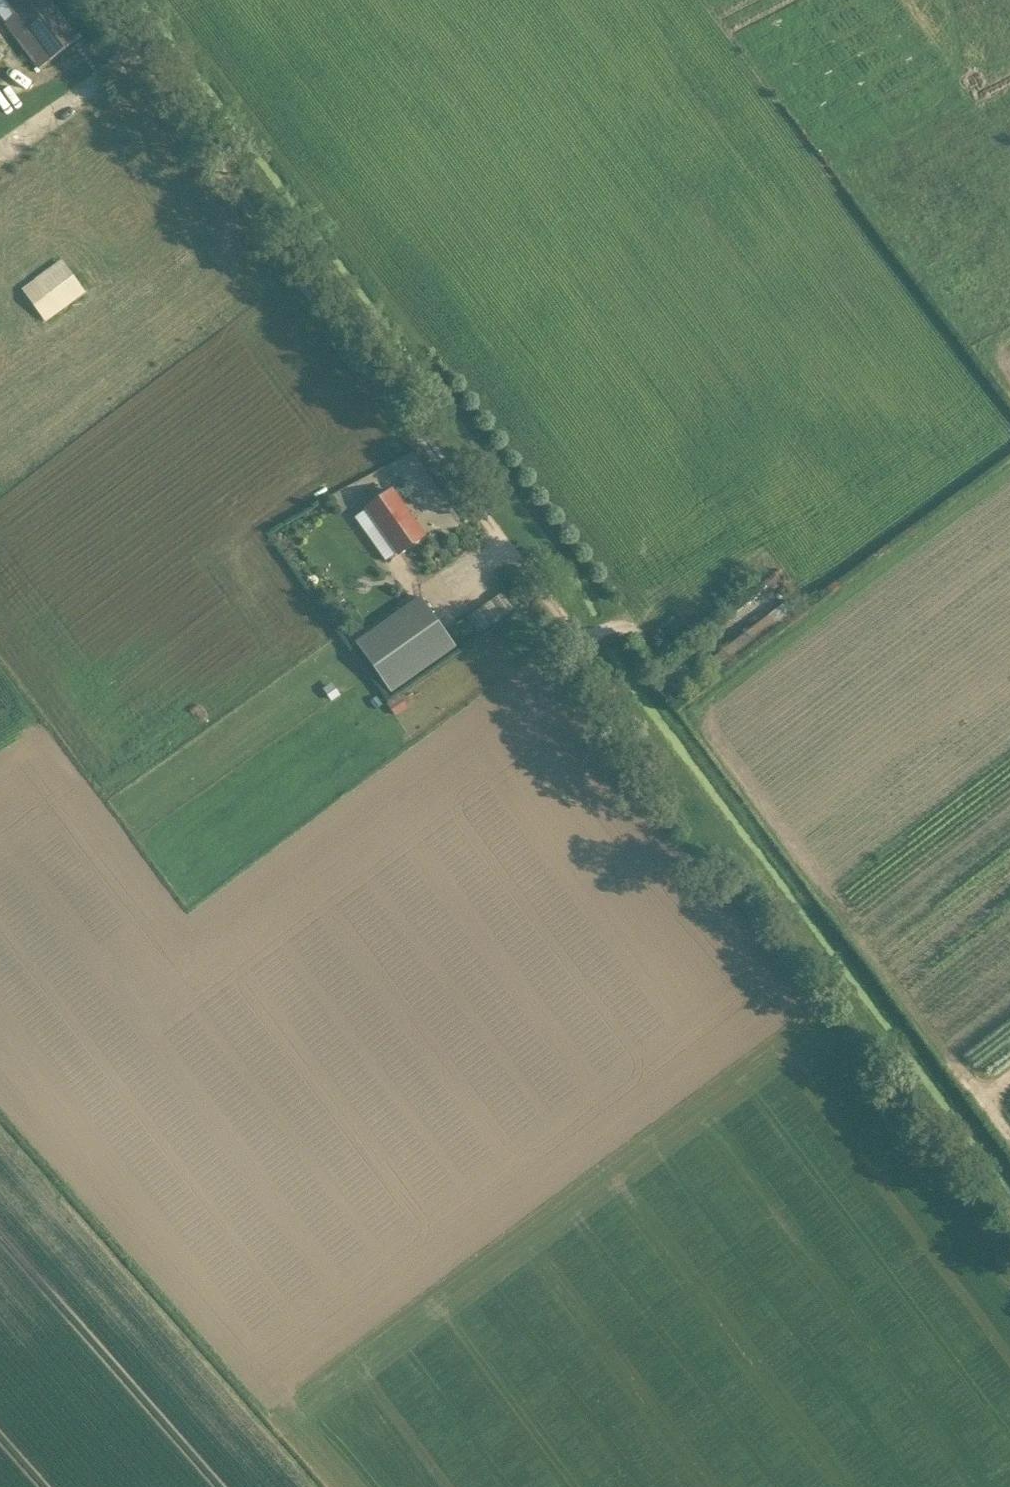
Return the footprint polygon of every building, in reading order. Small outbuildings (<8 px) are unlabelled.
[(18,15),(7,24),(39,68),(78,39),(49,0),(6,0),(18,15)] [(386,561),(400,551),(401,552),(424,536),(391,490),(375,502),(369,506),(381,523),(366,533),(386,561)] [(340,594),(333,600),(340,610),(348,604),(340,594)] [(492,615),(512,608),(507,594),(467,608),(474,629),(494,622),(492,615)] [(355,643),(391,693),(455,648),(419,598),(355,643)] [(409,707),(400,695),(387,704),(396,716),(409,707)]
